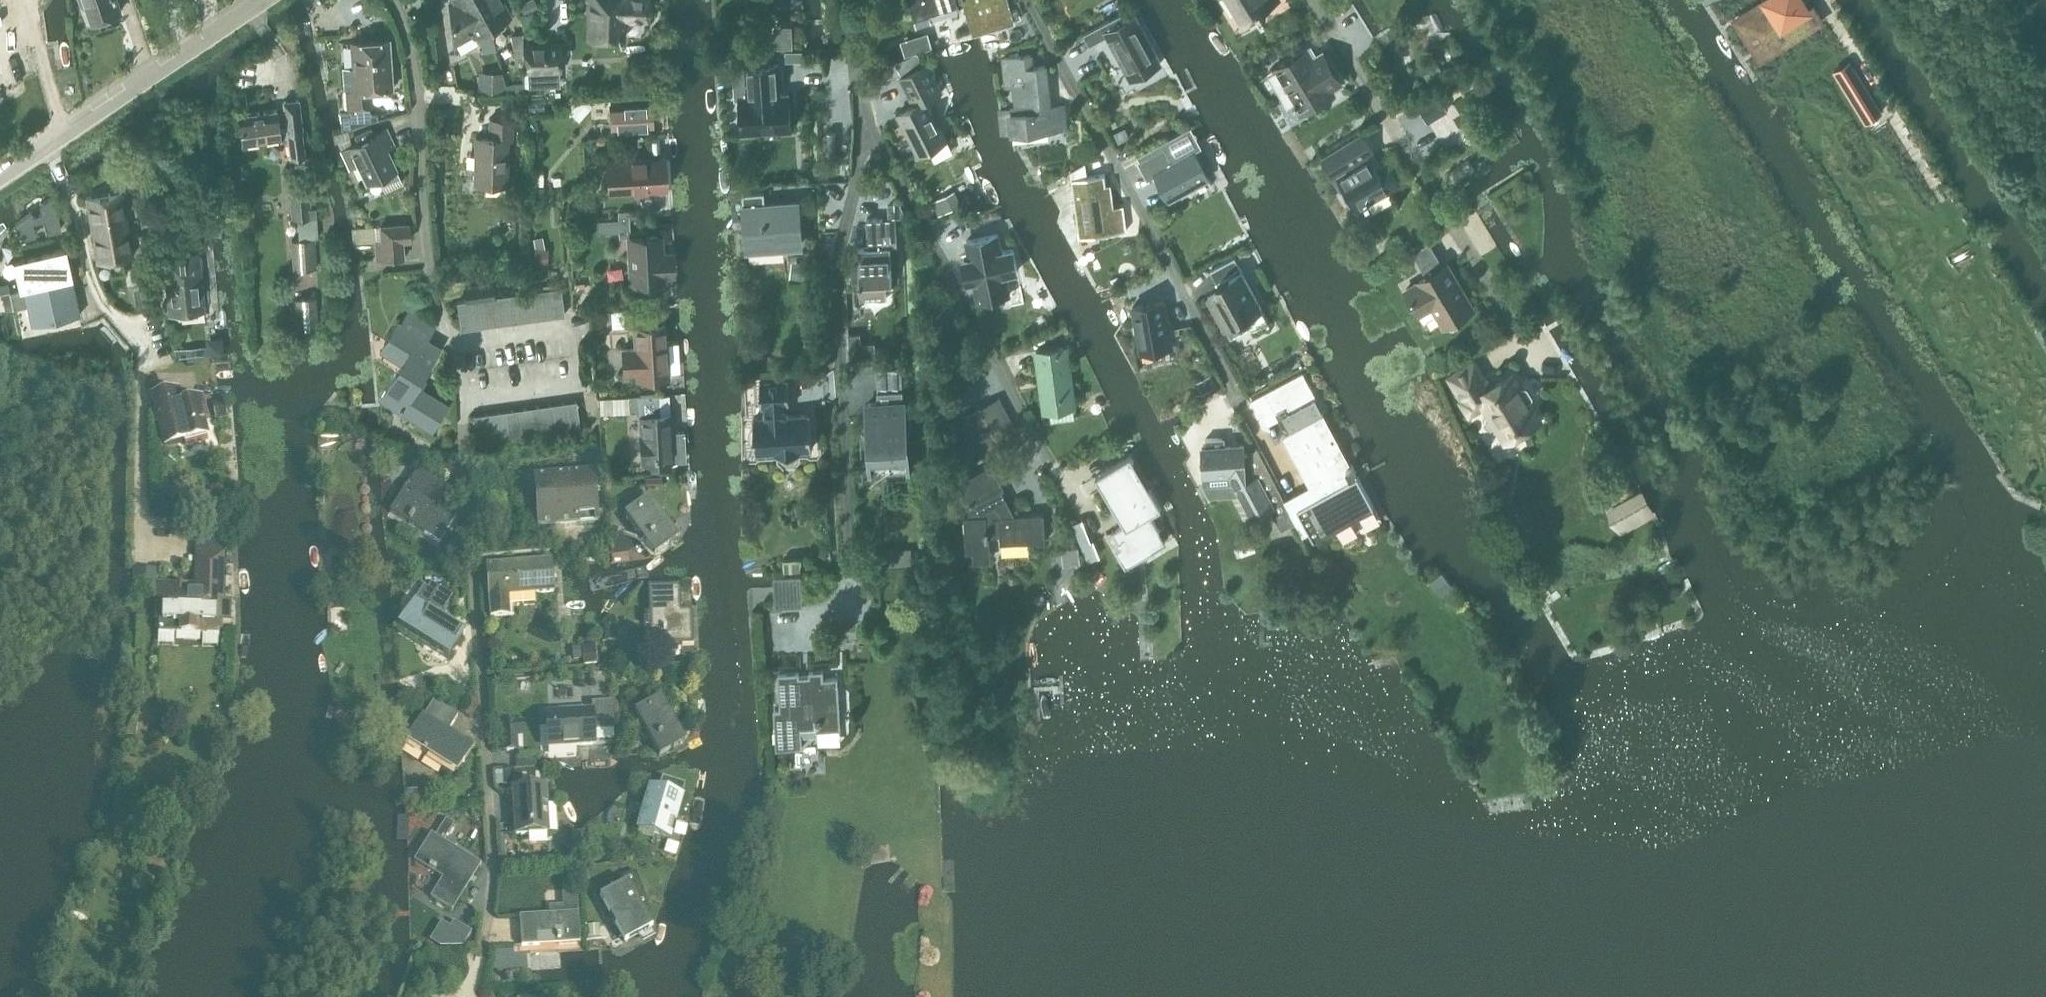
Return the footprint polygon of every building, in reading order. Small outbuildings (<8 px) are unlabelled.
[(91,22),(120,12),(116,0),(84,0),(91,22)] [(492,33),(504,27),(505,22),(503,18),(509,15),(501,0),(453,0),(449,2),(454,43),(473,32),(474,34),(480,31),(482,35),(487,36),(492,33)] [(645,16),(648,14),(649,14),(650,12),(651,10),(652,8),(652,7),(652,6),(652,4),(651,2),(650,0),(593,0),(590,36),(621,39),(623,15),(645,16)] [(917,24),(960,11),(958,4),(959,4),(958,0),(960,0),(911,0),(917,24)] [(973,35),(1015,23),(1008,0),(963,0),(973,35)] [(1241,20),(1259,9),(1263,17),(1267,14),(1263,8),(1276,0),(1228,0),(1241,20)] [(1816,18),(1809,6),(1805,0),(1766,0),(1767,2),(1739,20),(1739,21),(1749,14),(1751,18),(1756,25),(1746,31),(1750,37),(1753,42),(1757,48),(1773,37),(1778,45),(1788,38),(1792,36),(1791,33),(1816,18)] [(1162,63),(1136,13),(1120,22),(1117,15),(1084,33),(1090,44),(1107,35),(1131,79),(1162,63)] [(771,24),(772,46),(793,45),(792,23),(771,24)] [(512,51),(524,50),(522,32),(510,34),(512,51)] [(350,110),(340,110),(341,128),(372,119),(371,104),(370,89),(392,87),(389,39),(352,41),(354,66),(342,66),(344,106),(350,106),(350,110)] [(561,41),(525,43),(526,73),(562,72),(561,41)] [(1312,45),(1273,69),(1300,114),(1335,92),(1334,90),(1323,72),(1327,69),(1316,52),(1312,45)] [(1033,67),(1032,55),(1004,58),(1006,87),(1013,86),(1016,109),(1009,110),(1011,135),(1065,130),(1063,105),(1050,107),(1046,65),(1033,67)] [(1437,60),(1422,70),(1431,85),(1446,76),(1437,60)] [(1881,112),(1850,61),(1835,71),(1866,121),(1881,112)] [(895,110),(915,151),(944,136),(926,101),(943,92),(936,80),(928,63),(898,79),(910,103),(895,110)] [(781,95),(778,64),(747,66),(749,97),(740,98),(743,132),(792,129),(790,94),(781,95)] [(502,72),(476,72),(475,91),(502,92),(502,72)] [(1436,91),(1417,103),(1427,119),(1446,108),(1436,91)] [(306,155),(298,99),(284,101),(285,110),(277,111),(276,109),(239,113),(243,143),(279,138),(280,141),(288,140),(290,157),(306,155)] [(649,103),(621,105),(623,124),(650,122),(649,103)] [(513,140),(514,120),(490,120),(489,137),(476,137),(475,183),(508,183),(509,140),(513,140)] [(396,169),(387,148),(394,145),(386,129),(341,150),(349,168),(357,165),(366,183),(396,169)] [(1336,151),(1322,160),(1340,190),(1339,191),(1347,204),(1352,201),(1357,210),(1400,184),(1387,163),(1377,169),(1369,156),(1373,153),(1361,133),(1356,136),(1342,145),(1335,149),(1336,151)] [(660,156),(659,137),(649,138),(651,156),(606,159),(608,191),(668,187),(666,156),(660,156)] [(1211,177),(1195,147),(1172,160),(1165,148),(1141,161),(1149,176),(1153,173),(1167,200),(1211,177)] [(1109,207),(1105,174),(1071,178),(1079,236),(1127,230),(1123,205),(1109,207)] [(308,187),(290,188),(292,218),(298,218),(299,240),(311,239),(314,239),(319,239),(317,207),(309,207),(308,187)] [(98,263),(134,256),(121,188),(85,197),(98,263)] [(939,216),(962,204),(955,190),(932,202),(939,216)] [(766,202),(765,192),(743,193),(744,203),(743,203),(746,251),(804,247),(801,199),(766,202)] [(31,212),(16,223),(23,238),(36,235),(33,222),(44,220),(47,232),(60,229),(53,196),(40,205),(42,214),(32,216),(31,212)] [(630,232),(629,216),(618,216),(619,237),(627,237),(630,283),(666,281),(665,273),(673,273),(676,265),(675,258),(672,251),(664,252),(663,232),(647,233),(647,231),(630,232)] [(884,231),(883,218),(867,219),(869,247),(859,248),(860,267),(852,267),(853,280),(861,280),(862,295),(888,294),(887,279),(893,278),(890,231),(884,231)] [(402,240),(410,240),(409,224),(381,226),(382,241),(402,240)] [(970,256),(962,257),(967,283),(975,282),(979,301),(1012,294),(1008,275),(1019,272),(1014,248),(1003,250),(1000,233),(967,240),(970,256)] [(299,240),(291,240),(293,270),(313,268),(311,239),(299,240)] [(403,258),(402,240),(382,241),(376,241),(377,260),(403,258)] [(64,243),(16,255),(24,288),(72,277),(64,243)] [(165,280),(202,276),(199,253),(163,257),(165,280)] [(1444,265),(1438,255),(1421,265),(1426,274),(1414,280),(1415,281),(1403,288),(1420,317),(1432,309),(1442,327),(1473,308),(1446,264),(1444,265)] [(1257,328),(1269,322),(1262,309),(1264,308),(1235,256),(1211,270),(1221,288),(1208,296),(1226,328),(1228,327),(1232,334),(1254,322),(1257,328)] [(791,278),(807,280),(809,264),(793,262),(791,278)] [(202,276),(165,280),(168,314),(205,311),(202,276)] [(24,288),(2,294),(5,309),(27,304),(32,325),(45,322),(80,314),(72,277),(24,288)] [(493,281),(462,285),(464,301),(470,300),(483,298),(495,296),(493,281)] [(547,289),(551,316),(564,314),(561,287),(547,289)] [(538,318),(551,316),(547,289),(535,291),(538,318)] [(522,293),(526,320),(538,318),(535,291),(522,293)] [(513,322),(526,320),(522,293),(509,294),(513,322)] [(500,323),(513,322),(509,294),(496,296),(500,323)] [(487,325),(500,323),(496,296),(495,296),(483,298),(487,325)] [(316,297),(294,298),(295,329),(317,328),(316,297)] [(474,327),(487,325),(483,298),(470,300),(474,327)] [(461,329),(474,327),(470,300),(464,301),(457,302),(461,329)] [(1141,351),(1173,345),(1165,304),(1166,304),(1165,302),(1165,300),(1133,306),(1141,351)] [(416,385),(440,346),(397,321),(379,351),(400,363),(379,398),(430,430),(447,403),(416,385)] [(635,347),(620,348),(622,374),(636,373),(636,380),(668,378),(668,370),(665,324),(634,326),(635,346),(635,347)] [(180,363),(205,361),(204,346),(176,349),(180,363)] [(1077,406),(1069,346),(1036,350),(1040,382),(1042,382),(1046,410),(1077,406)] [(1491,386),(1475,360),(1448,377),(1460,397),(1458,399),(1469,417),(1484,408),(1504,442),(1539,421),(1510,374),(1491,386)] [(1303,372),(1252,399),(1266,426),(1277,420),(1284,433),(1295,427),(1308,420),(1306,417),(1296,422),(1290,413),(1317,399),(1303,372)] [(787,410),(787,398),(790,398),(788,374),(760,375),(762,399),(765,399),(765,411),(754,411),(754,421),(752,421),(750,425),(750,433),(753,437),(755,437),(755,446),(776,445),(776,449),(780,448),(780,450),(784,453),(791,452),(795,450),(795,448),(799,447),(799,444),(812,443),(810,408),(787,410)] [(1198,382),(1204,392),(1218,384),(1213,374),(1198,382)] [(873,470),(898,468),(908,468),(906,437),(903,389),(878,390),(878,402),(869,403),(873,470)] [(164,449),(185,444),(207,439),(198,400),(177,405),(174,392),(152,397),(164,449)] [(639,396),(629,396),(630,413),(640,412),(642,462),(685,460),(684,431),(674,432),(672,412),(659,413),(658,407),(657,394),(639,396)] [(563,402),(567,429),(580,428),(576,400),(563,402)] [(554,431),(567,429),(563,402),(550,404),(554,431)] [(541,433),(554,431),(550,404),(537,406),(541,433)] [(215,421),(227,419),(225,405),(213,407),(215,421)] [(528,435),(541,433),(537,406),(525,408),(528,435)] [(986,455),(1002,447),(980,406),(964,414),(986,455)] [(516,437),(528,435),(525,408),(512,409),(516,437)] [(503,439),(516,437),(512,409),(499,411),(503,439)] [(490,440),(503,439),(499,411),(486,413),(490,440)] [(1295,427),(1284,433),(1318,497),(1297,508),(1315,540),(1375,508),(1374,505),(1369,496),(1358,475),(1355,477),(1353,473),(1357,472),(1352,463),(1351,464),(1324,414),(1323,412),(1308,420),(1295,427)] [(477,442),(490,440),(486,413),(473,415),(477,442)] [(1233,481),(1235,486),(1252,518),(1270,508),(1282,529),(1296,522),(1280,490),(1257,448),(1245,455),(1244,444),(1224,445),(1223,437),(1206,438),(1206,445),(1201,445),(1203,478),(1203,483),(1233,481)] [(1131,455),(1096,475),(1124,523),(1112,529),(1121,544),(1126,553),(1161,533),(1160,530),(1160,529),(1151,513),(1161,507),(1131,455)] [(970,515),(964,515),(967,551),(973,551),(974,561),(991,560),(989,536),(1000,535),(1001,544),(1046,541),(1044,513),(1016,515),(1002,489),(1005,488),(992,464),(956,483),(969,506),(970,515)] [(405,487),(388,514),(439,545),(455,519),(418,495),(428,478),(417,471),(407,488),(405,487)] [(566,477),(534,480),(538,529),(597,525),(593,475),(579,476),(566,477)] [(646,488),(662,488),(662,476),(646,477),(646,488)] [(1608,513),(1621,536),(1654,518),(1641,495),(1608,513)] [(654,559),(679,542),(648,500),(624,517),(654,559)] [(222,551),(223,536),(197,535),(197,550),(222,551)] [(158,626),(158,646),(173,646),(174,634),(202,635),(202,647),(217,648),(218,627),(218,624),(224,624),(230,624),(231,602),(219,601),(220,558),(199,557),(198,589),(186,589),(185,589),(185,592),(177,592),(173,592),(173,589),(172,588),(159,588),(158,626)] [(801,558),(784,559),(784,570),(801,570),(801,558)] [(490,618),(510,616),(509,598),(554,594),(552,562),(486,567),(490,618)] [(776,606),(803,605),(802,574),(775,575),(776,606)] [(1443,597),(1454,588),(1443,574),(1432,582),(1443,597)] [(399,619),(394,627),(392,631),(431,656),(433,652),(448,661),(464,635),(441,620),(448,608),(446,606),(451,598),(431,585),(428,590),(424,588),(403,622),(399,619)] [(680,613),(679,586),(648,587),(649,614),(645,614),(645,628),(650,628),(650,647),(665,646),(665,650),(681,650),(681,645),(693,645),(692,612),(680,613)] [(608,642),(619,641),(619,625),(608,626),(608,642)] [(596,646),(583,648),(585,666),(598,665),(596,646)] [(781,708),(775,708),(777,748),(803,746),(802,731),(802,730),(817,729),(817,730),(841,729),(838,677),(824,678),(824,671),(810,672),(800,673),(799,672),(779,673),(781,708)] [(659,759),(685,744),(660,700),(634,715),(659,759)] [(447,735),(458,718),(433,702),(423,718),(422,717),(404,747),(455,779),(473,751),(447,735)] [(545,716),(548,751),(596,748),(595,741),(614,740),(611,703),(591,705),(592,713),(545,716)] [(516,722),(501,723),(502,754),(518,754),(518,738),(523,738),(523,723),(516,723),(516,722)] [(516,770),(542,768),(542,757),(515,759),(516,770)] [(545,769),(503,771),(504,791),(512,791),(515,837),(549,835),(545,769)] [(638,834),(668,843),(682,798),(681,798),(685,786),(662,779),(658,791),(651,789),(638,834)] [(613,809),(608,825),(618,828),(622,812),(613,809)] [(415,862),(443,879),(465,892),(481,866),(443,843),(454,826),(445,821),(435,838),(431,835),(415,862)] [(625,944),(651,930),(627,885),(600,899),(625,944)] [(563,894),(563,907),(564,915),(519,918),(521,948),(580,945),(577,894),(563,894)] [(453,923),(450,928),(438,948),(463,948),(471,934),(453,923)]
